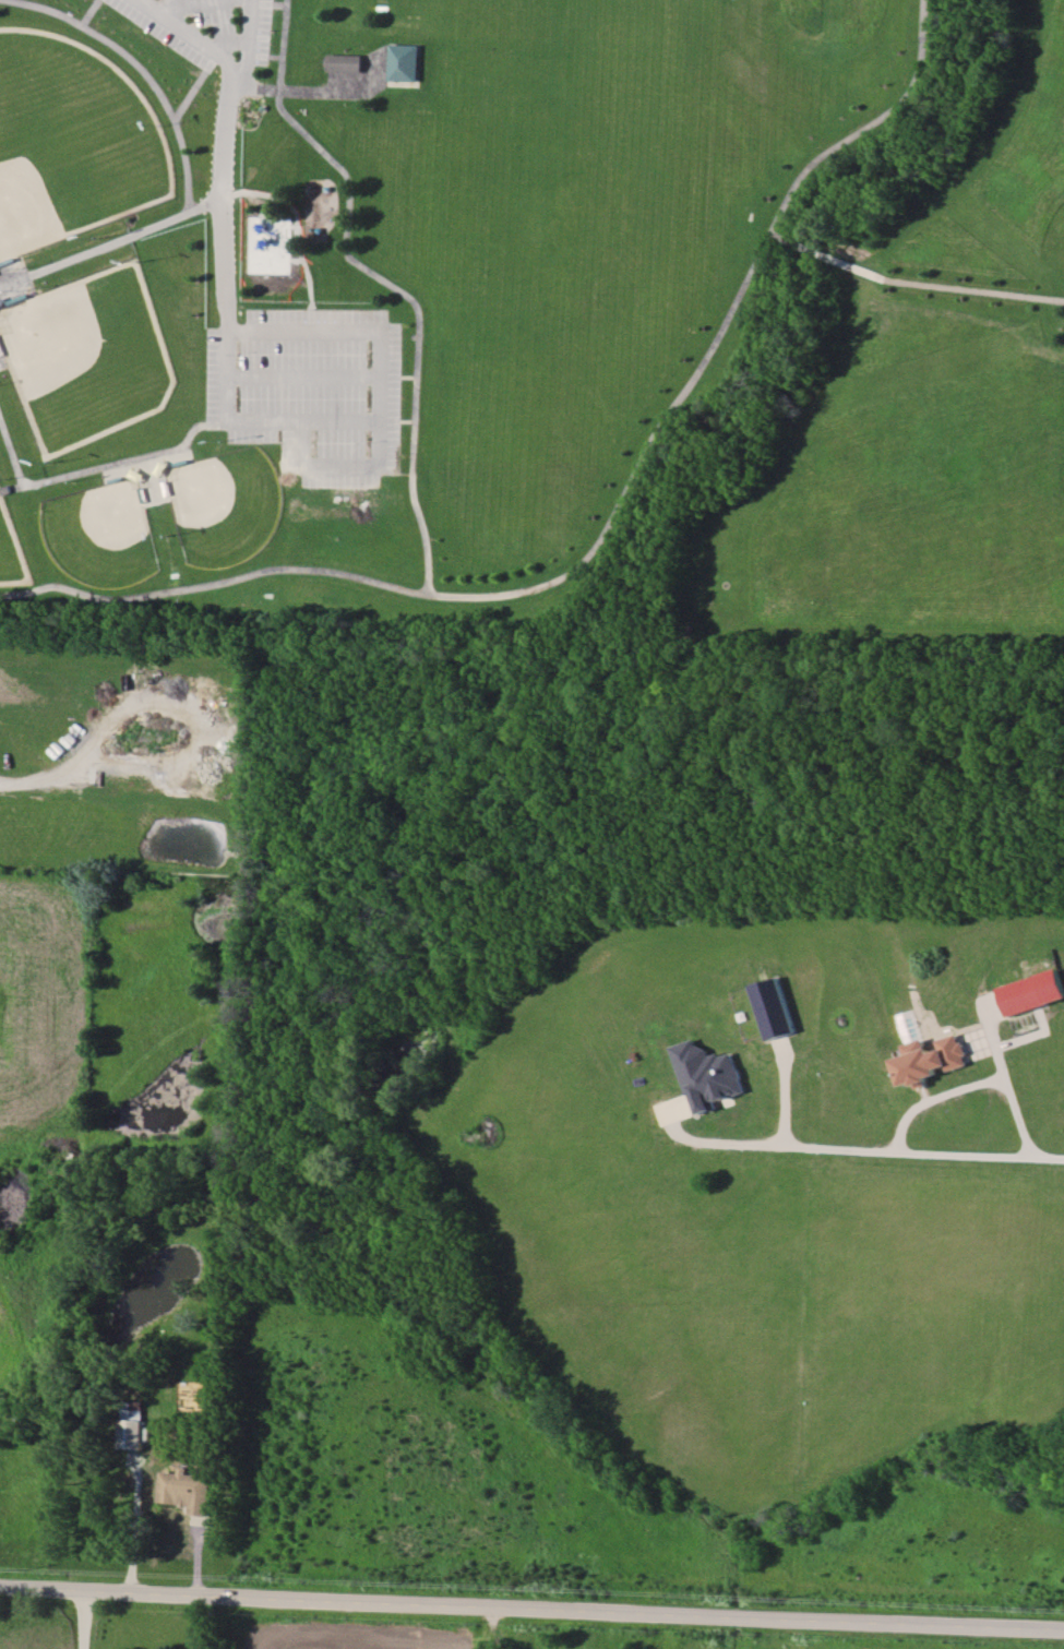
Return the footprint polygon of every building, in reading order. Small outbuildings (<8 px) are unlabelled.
[(392,80),(421,81),(422,44),(393,43),(392,80)] [(329,72),(365,73),(366,55),(330,54),(329,72)] [(1007,1015),(1063,1002),(1063,973),(1063,970),(1000,985),(1007,1015)] [(767,1040),(797,1032),(782,977),(753,985),(767,1040)] [(895,1059),(903,1087),(916,1083),(917,1089),(930,1086),(928,1078),(941,1074),(940,1072),(970,1063),(961,1033),(939,1040),(942,1050),(932,1053),(928,1038),(905,1045),(908,1056),(895,1059)] [(672,1046),(686,1089),(691,1087),(700,1113),(717,1108),(715,1101),(745,1091),(733,1052),(722,1056),(721,1052),(711,1055),(707,1046),(699,1048),(696,1039),(672,1046)] [(145,1401),(124,1400),(122,1448),(143,1449),(145,1401)] [(160,1502),(191,1505),(190,1515),(209,1517),(212,1476),(163,1471),(160,1502)]
